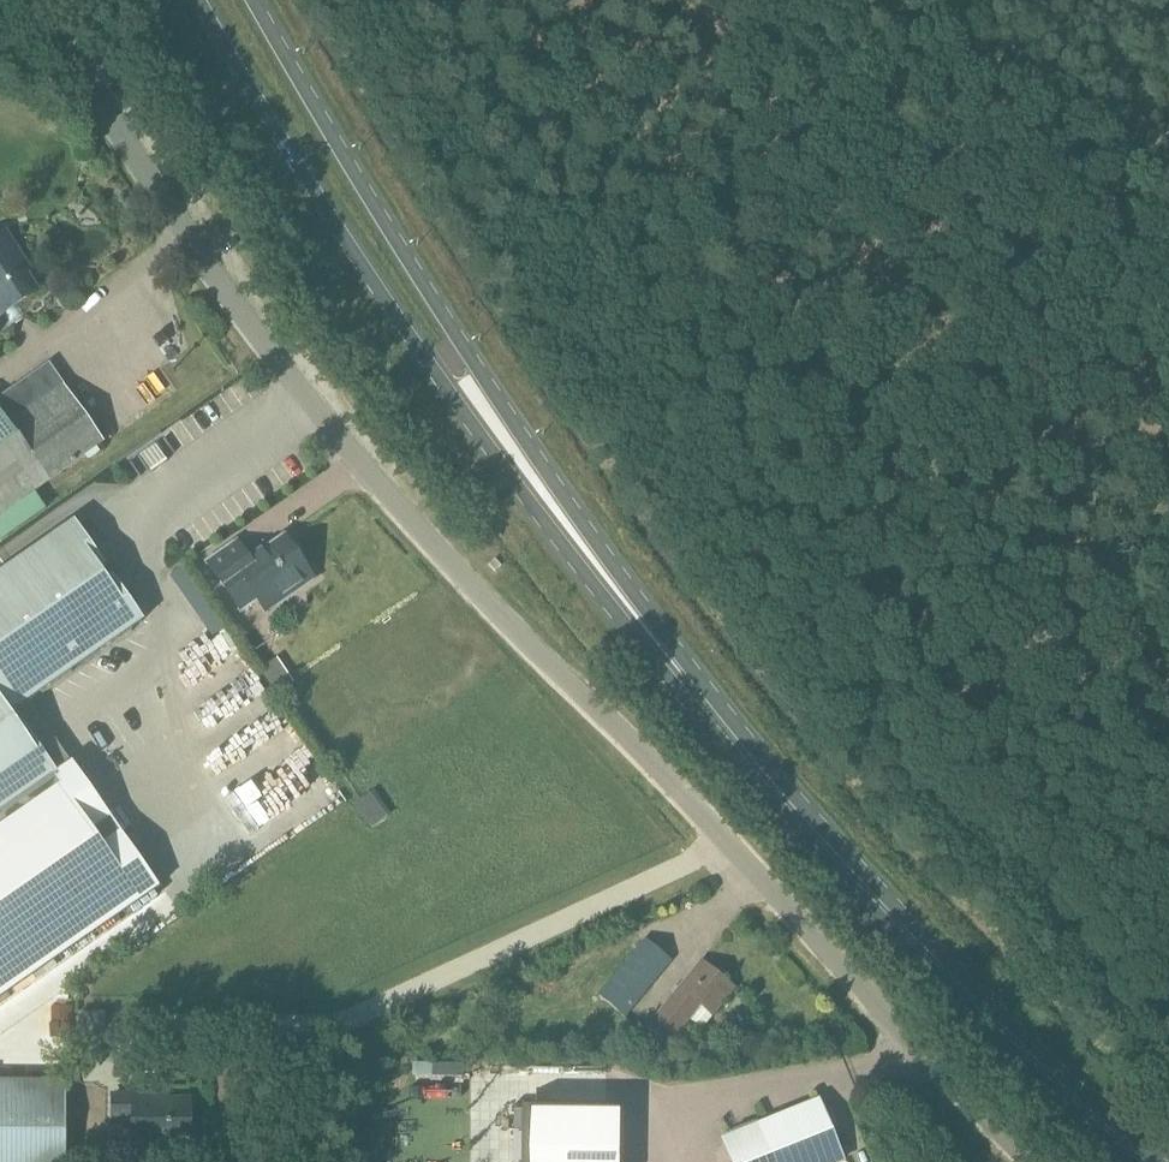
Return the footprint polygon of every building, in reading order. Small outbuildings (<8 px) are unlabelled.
[(16,259),(20,256),(5,232),(0,235),(0,313),(1,315),(37,291),(16,259)] [(144,364),(132,369),(139,386),(150,382),(144,364)] [(43,508),(32,493),(103,443),(51,368),(0,403),(0,538),(43,508)] [(12,712),(145,620),(76,521),(0,574),(0,998),(160,886),(60,742),(44,752),(25,724),(22,726),(12,712)] [(294,592),(291,587),(309,575),(284,539),(266,551),(264,549),(255,555),(253,552),(246,558),(236,544),(209,563),(241,610),(257,598),(266,611),(294,592)] [(186,576),(170,583),(200,648),(216,641),(186,576)] [(364,804),(347,818),(367,842),(384,828),(364,804)] [(254,818),(261,833),(284,822),(277,808),(254,818)] [(634,1041),(643,1033),(626,1019),(672,961),(645,937),(597,996),(622,1016),(616,1025),(634,1041)] [(713,1015),(734,988),(701,961),(653,1020),(656,1022),(645,1036),(664,1051),(701,1005),(713,1015)] [(11,1060),(0,1060),(0,1072),(45,1072),(45,1050),(11,1050),(11,1060)] [(67,1083),(0,1083),(0,1161),(67,1161),(67,1083)] [(225,1097),(157,1097),(157,1147),(224,1148),(225,1097)] [(721,1139),(730,1161),(844,1161),(819,1099),(721,1139)] [(619,1112),(530,1111),(529,1161),(618,1161),(619,1112)]
